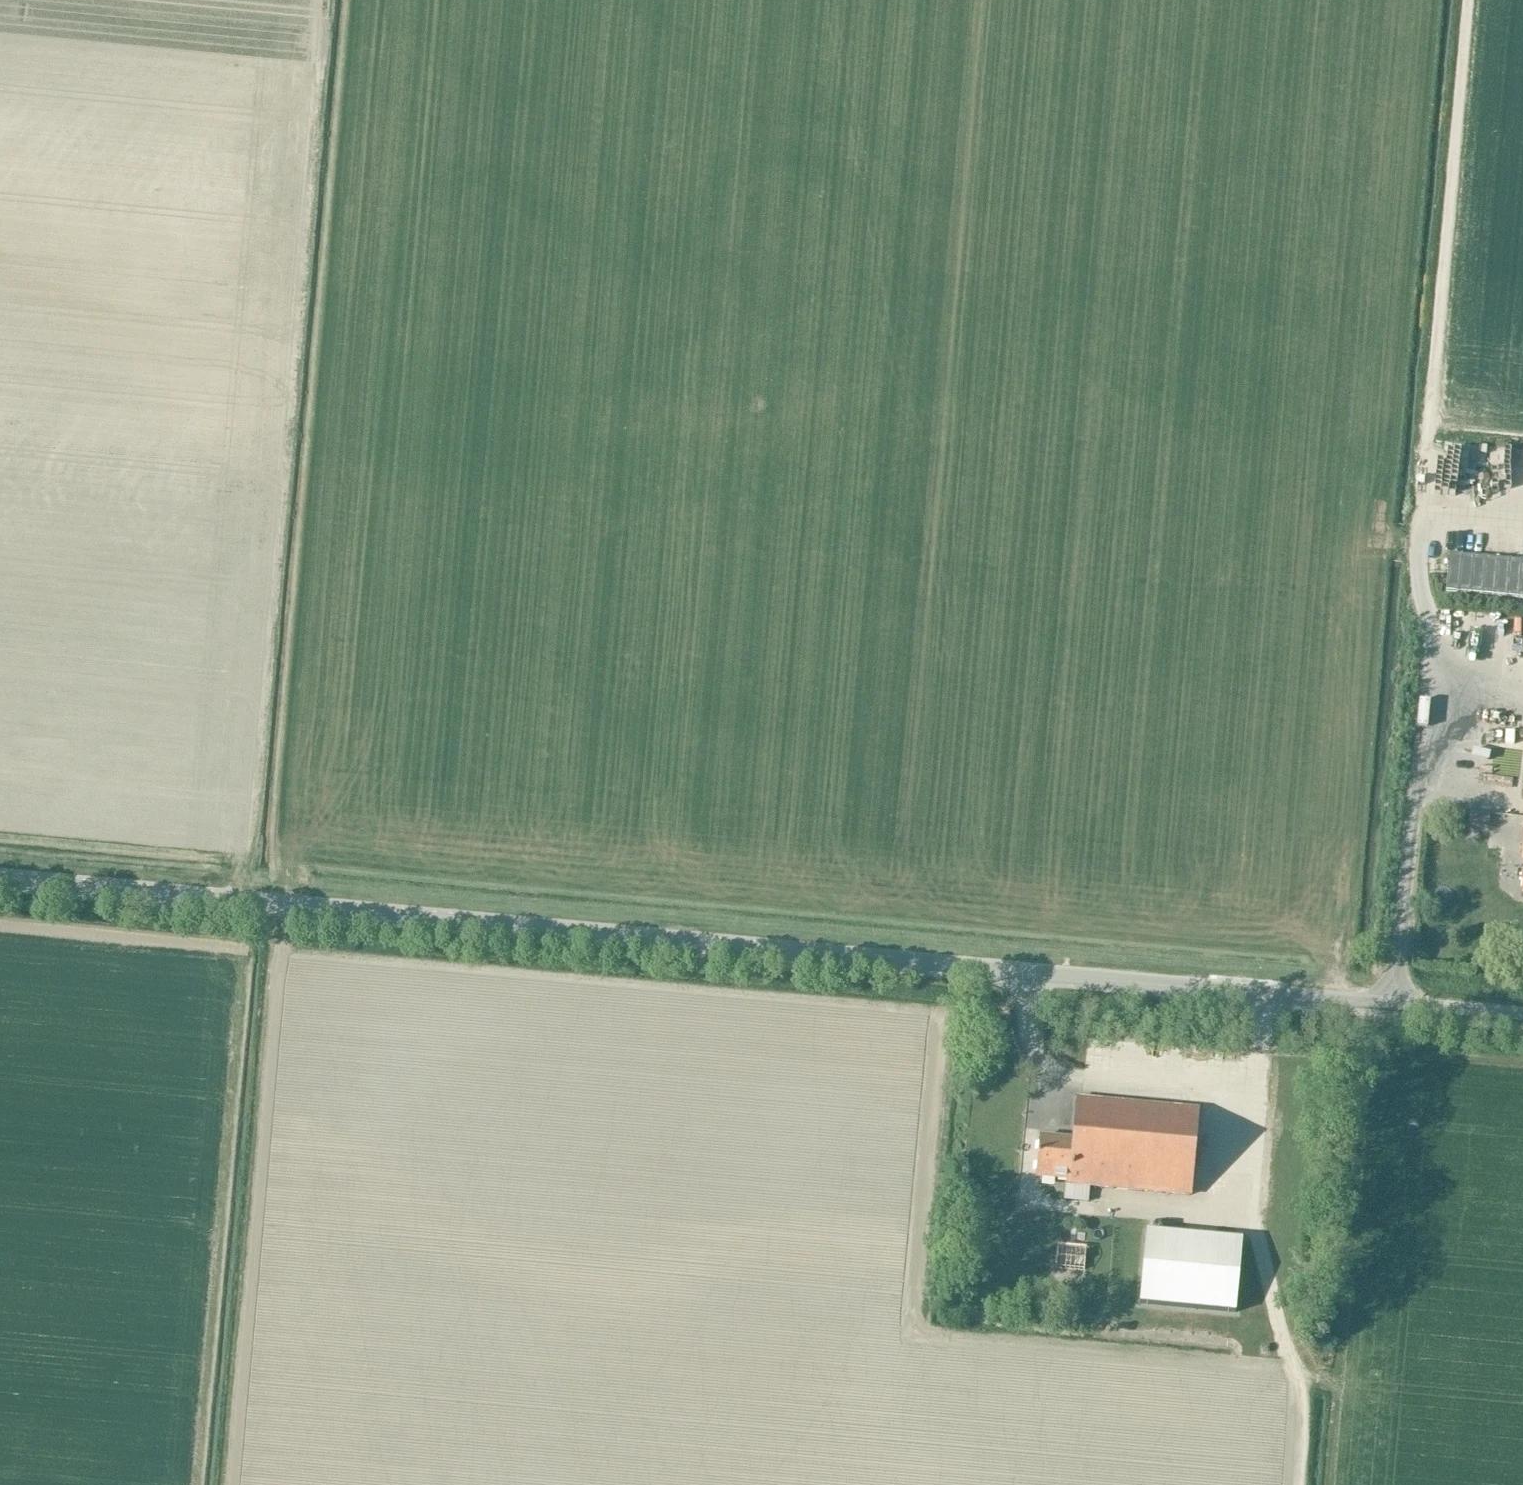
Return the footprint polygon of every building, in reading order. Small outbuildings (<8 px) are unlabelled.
[(1446,591),(1522,598),(1522,562),(1449,556),(1446,591)] [(1036,1176),(1070,1180),(1069,1184),(1191,1194),(1199,1109),(1078,1098),(1074,1139),(1039,1136),(1036,1176)] [(1238,1311),(1244,1239),(1148,1231),(1142,1303),(1238,1311)]
